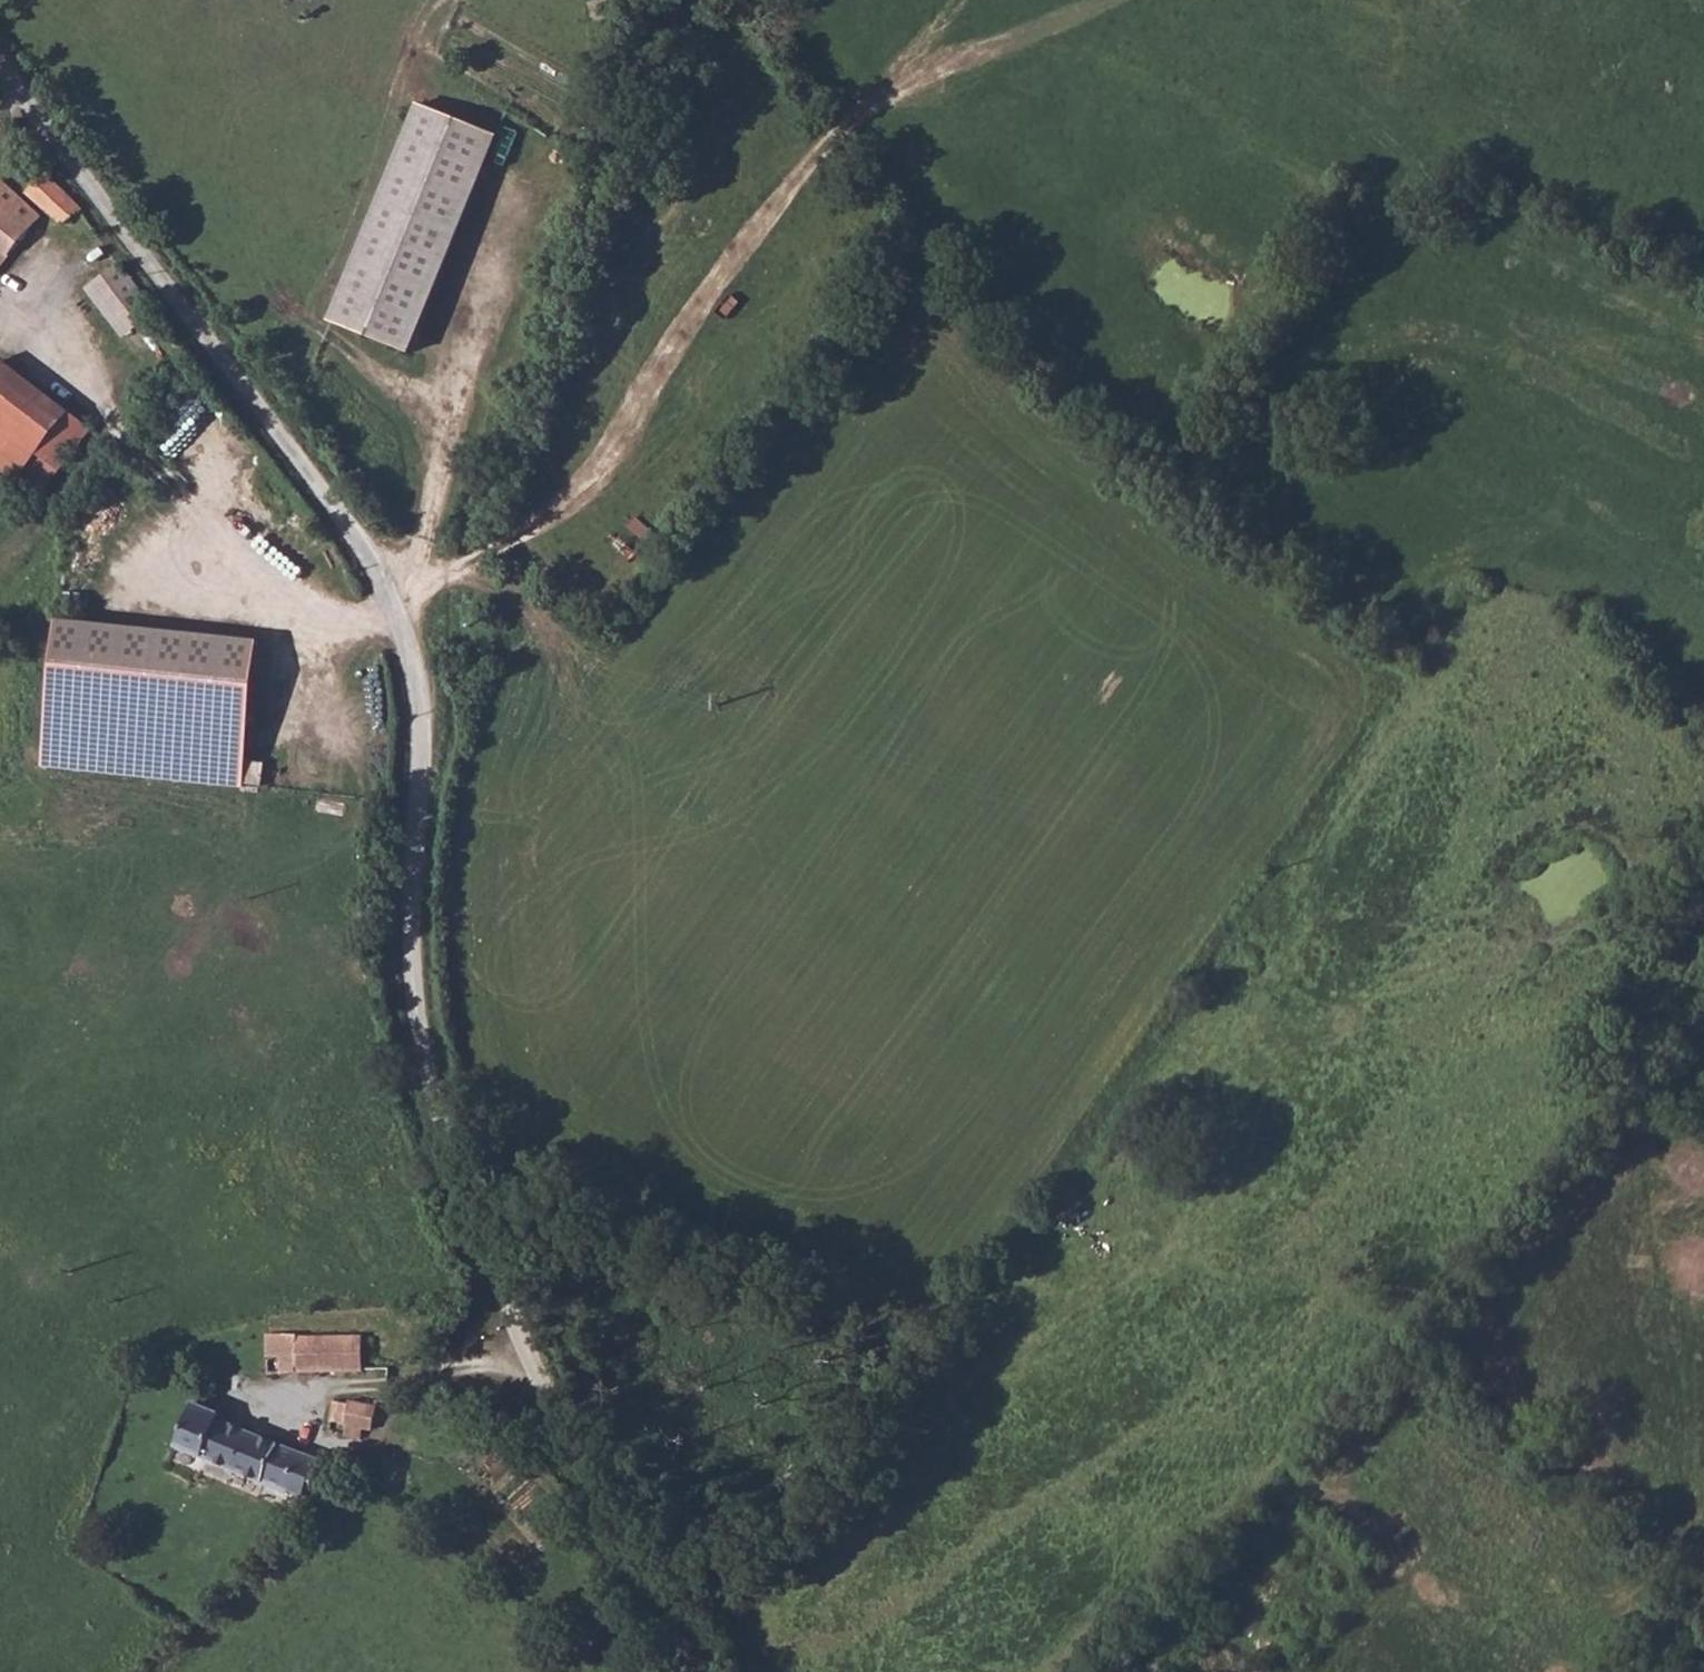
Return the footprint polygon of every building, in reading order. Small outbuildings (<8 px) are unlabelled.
[(413,99),(329,318),(406,348),(491,129),(413,99)] [(58,228),(74,214),(38,180),(22,197),(58,228)] [(36,224),(0,191),(0,267),(36,224)] [(137,298),(112,271),(95,288),(120,313),(116,318),(129,331),(145,314),(132,302),(137,298)] [(31,500),(83,432),(0,372),(0,478),(31,500)] [(263,636),(60,616),(41,766),(243,789),(263,636)] [(294,1340),(260,1342),(262,1364),(276,1364),(276,1382),(355,1374),(357,1340),(294,1340)] [(343,1434),(342,1446),(359,1450),(362,1439),(368,1440),(375,1415),(347,1409),(346,1413),(328,1409),(325,1429),(343,1434)] [(231,1478),(261,1492),(283,1501),(298,1507),(314,1471),(298,1464),(275,1454),(212,1428),(214,1424),(191,1414),(174,1451),(167,1452),(164,1455),(162,1459),(164,1463),(218,1490),(224,1492),(231,1478)]
